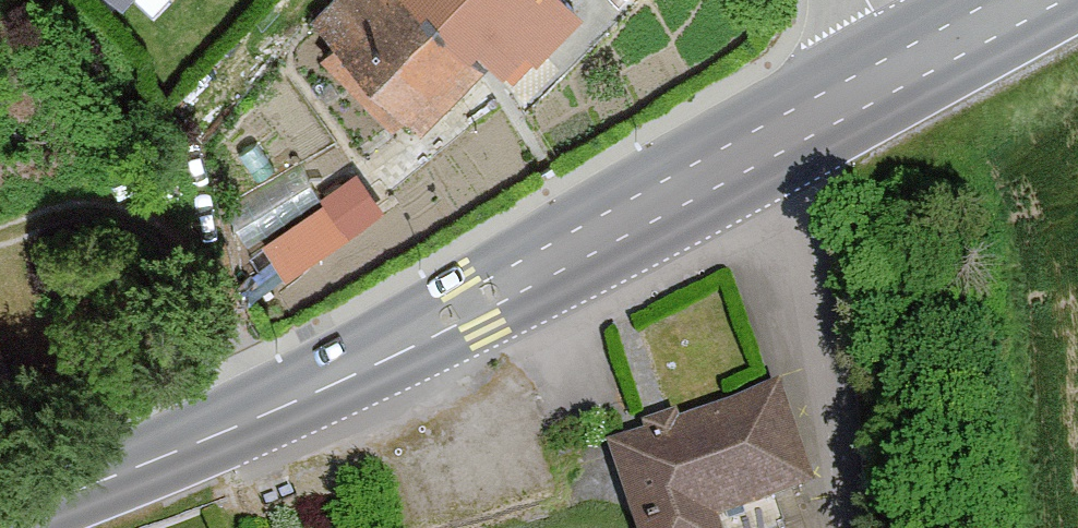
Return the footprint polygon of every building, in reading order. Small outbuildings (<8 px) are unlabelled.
[(89,12),(101,0),(76,0),(89,12)] [(538,0),(321,0),(295,24),(316,46),(304,58),(379,138),(457,64),(467,74),(498,45),(509,57),(553,16),(538,0)] [(368,171),(265,232),(286,268),(389,207),(368,171)] [(756,395),(585,453),(610,527),(711,527),(792,501),(756,395)]
